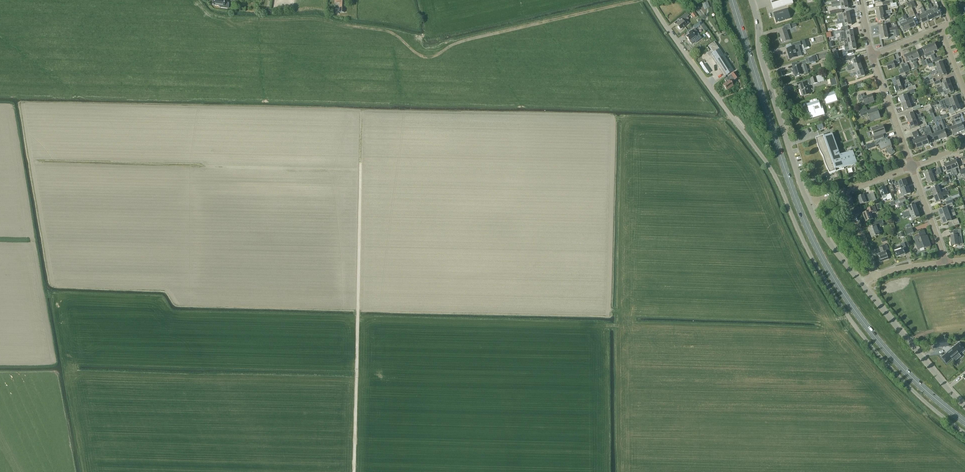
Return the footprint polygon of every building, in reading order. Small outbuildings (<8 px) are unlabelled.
[(214,5),(219,6),(219,7),(220,8),(227,9),(229,8),(229,4),(228,2),(225,2),(225,0),(213,0),(212,4),(214,5)] [(345,0),(336,0),(335,3),(340,3),(339,9),(336,9),(336,12),(336,14),(339,14),(340,12),(344,12),(345,6),(345,0)] [(774,10),(775,10),(785,6),(793,4),(792,0),(770,0),(774,10)] [(937,8),(936,6),(932,8),(933,9),(931,10),(932,12),(935,18),(941,16),(939,9),(938,8),(937,8)] [(923,24),(929,21),(925,12),(923,7),(920,9),(921,11),(922,13),(921,14),(921,15),(920,15),(920,16),(920,17),(917,19),(919,23),(922,22),(923,24)] [(787,8),(773,13),(778,12),(780,15),(775,17),(776,22),(790,18),(786,19),(785,14),(788,13),(787,9),(788,9),(787,8)] [(908,20),(906,20),(907,23),(910,29),(916,26),(912,17),(915,16),(912,8),(907,10),(910,18),(907,19),(908,20)] [(932,12),(931,10),(930,10),(925,12),(929,21),(935,18),(932,12)] [(680,30),(686,25),(684,22),(686,20),(685,19),(689,16),(686,12),(678,19),(680,21),(676,24),(680,30)] [(837,20),(837,22),(851,19),(849,13),(843,14),(843,18),(837,20)] [(878,22),(885,20),(884,17),(887,16),(891,15),(890,13),(877,16),(878,22)] [(852,25),(851,19),(837,22),(836,22),(836,25),(842,24),(843,27),(841,28),(841,30),(848,28),(848,26),(852,25)] [(701,24),(699,22),(693,27),(694,29),(691,31),(688,33),(689,35),(686,37),(689,41),(692,44),(695,41),(696,43),(700,40),(699,39),(701,37),(698,34),(695,36),(694,34),(697,32),(695,30),(700,27),(704,32),(705,31),(707,30),(705,27),(702,23),(701,24)] [(910,29),(907,23),(901,25),(904,32),(910,29)] [(786,29),(791,27),(790,24),(783,27),(784,29),(779,31),(783,42),(790,40),(786,29)] [(842,33),(843,33),(844,37),(840,37),(841,40),(847,39),(854,37),(853,31),(849,32),(848,28),(841,30),(842,33)] [(888,38),(888,35),(894,34),(895,37),(899,36),(898,30),(894,31),(887,32),(880,33),(882,40),(888,38)] [(709,45),(708,46),(709,46),(714,53),(711,54),(725,76),(733,71),(719,49),(714,42),(709,46),(709,45)] [(787,49),(790,59),(802,55),(799,46),(801,45),(800,42),(791,45),(792,48),(787,49)] [(855,43),(848,44),(850,51),(847,51),(848,54),(853,53),(853,50),(857,49),(855,43)] [(937,50),(935,43),(928,46),(932,55),(930,55),(931,56),(932,58),(934,57),(934,54),(935,54),(934,51),(937,50)] [(925,55),(926,58),(931,56),(930,55),(932,55),(928,46),(922,49),(925,55)] [(910,54),(913,60),(914,62),(913,63),(914,65),(917,64),(916,62),(917,61),(916,59),(919,57),(917,51),(910,54)] [(914,62),(913,60),(910,54),(904,56),(907,63),(911,61),(912,63),(913,63),(914,62)] [(848,69),(861,64),(859,58),(856,59),(855,55),(843,59),(844,62),(852,60),(853,64),(847,66),(848,69)] [(817,56),(805,59),(806,60),(807,64),(819,60),(817,56)] [(894,64),(896,64),(900,63),(898,59),(892,61),(892,63),(887,65),(889,70),(895,68),(894,64)] [(806,73),(803,65),(807,64),(806,60),(797,63),(798,66),(793,68),(795,77),(806,73)] [(936,64),(937,68),(935,68),(935,70),(936,72),(938,71),(945,68),(942,62),(936,64)] [(711,72),(705,64),(701,66),(707,74),(711,72)] [(863,70),(861,64),(854,67),(848,69),(849,71),(855,69),(856,72),(863,70)] [(938,71),(936,72),(935,70),(933,71),(934,74),(936,73),(937,75),(939,74),(941,77),(947,75),(945,68),(938,71)] [(863,70),(856,72),(850,74),(851,77),(857,75),(858,78),(865,76),(863,70)] [(731,83),(735,80),(739,77),(735,72),(724,80),(726,83),(723,85),(727,91),(733,86),(731,83)] [(805,84),(798,86),(801,96),(810,93),(808,86),(812,85),(818,83),(816,77),(810,79),(804,81),(805,84)] [(830,79),(832,86),(838,84),(836,77),(830,79)] [(904,85),(904,84),(906,84),(905,81),(903,82),(902,80),(900,81),(899,77),(892,80),(894,86),(903,83),(904,85)] [(939,89),(942,88),(943,89),(951,86),(949,79),(942,82),(943,83),(940,84),(941,86),(936,88),(937,90),(939,89)] [(903,90),(906,89),(905,87),(907,86),(907,85),(910,84),(909,83),(908,80),(905,81),(906,84),(904,84),(904,85),(903,83),(894,86),(897,93),(903,90)] [(944,92),(945,96),(954,92),(951,86),(943,89),(942,88),(939,89),(941,92),(941,93),(944,92)] [(838,101),(835,92),(823,95),(826,104),(838,101)] [(865,97),(864,94),(858,96),(860,102),(864,101),(865,104),(874,101),(874,100),(874,99),(875,98),(874,96),(873,96),(872,96),(872,95),(867,97),(865,97)] [(909,102),(915,100),(913,97),(908,99),(907,95),(899,98),(900,102),(901,101),(902,104),(909,102)] [(949,99),(950,101),(947,102),(948,103),(943,105),(944,107),(945,110),(947,109),(946,106),(949,105),(949,107),(952,106),(958,103),(956,97),(949,99)] [(912,108),(910,104),(913,103),(913,104),(916,102),(915,100),(909,102),(902,104),(903,107),(902,107),(903,111),(912,108)] [(806,109),(809,117),(824,112),(822,105),(820,106),(819,101),(807,105),(808,108),(806,109)] [(958,103),(952,106),(954,112),(961,109),(958,103)] [(859,111),(861,117),(867,115),(868,117),(869,117),(871,121),(880,118),(877,108),(868,111),(867,108),(859,111)] [(916,120),(921,118),(920,115),(917,116),(917,114),(915,113),(914,114),(913,113),(905,116),(907,120),(908,123),(916,120)] [(953,116),(954,121),(959,133),(964,130),(964,129),(964,123),(962,124),(959,114),(953,116)] [(910,130),(918,127),(917,123),(919,122),(922,121),(921,118),(916,120),(908,123),(909,125),(909,126),(910,130)] [(951,122),(953,127),(950,128),(949,125),(946,126),(949,132),(951,131),(953,135),(959,133),(954,121),(951,122)] [(873,137),(874,141),(884,137),(883,134),(886,133),(883,126),(876,128),(876,127),(872,128),(875,136),(873,137)] [(947,137),(944,131),(942,132),(940,126),(936,127),(938,133),(941,140),(947,137)] [(941,140),(938,133),(936,127),(934,129),(936,134),(932,135),(935,142),(941,140)] [(916,139),(913,140),(914,144),(915,144),(917,149),(923,146),(919,134),(917,131),(912,133),(913,136),(915,136),(916,139)] [(919,134),(923,146),(929,144),(928,141),(927,137),(923,139),(921,133),(919,134)] [(857,164),(853,151),(839,155),(832,134),(824,137),(824,135),(816,138),(817,144),(818,147),(819,149),(819,150),(821,153),(821,154),(822,156),(823,158),(824,160),(825,162),(826,165),(827,168),(830,174),(844,169),(844,168),(857,164)] [(888,139),(887,138),(875,142),(869,144),(871,147),(876,145),(876,147),(877,146),(876,146),(879,145),(881,150),(886,148),(886,149),(887,150),(888,151),(889,153),(889,154),(890,155),(891,156),(895,152),(894,151),(893,150),(892,149),(892,148),(891,147),(891,146),(890,144),(889,143),(889,142),(889,141),(888,140),(888,139)] [(955,175),(957,174),(955,169),(959,167),(956,161),(950,163),(953,170),(955,175)] [(955,175),(953,170),(950,163),(944,165),(947,172),(950,171),(952,176),(955,175)] [(938,174),(942,173),(939,167),(936,169),(937,172),(934,173),(932,174),(931,170),(924,173),(926,179),(938,174)] [(929,185),(935,182),(934,179),(940,177),(938,174),(926,179),(929,185)] [(899,186),(901,189),(909,187),(906,180),(906,181),(906,180),(898,183),(895,184),(896,186),(898,186),(899,186)] [(887,200),(892,199),(890,194),(888,195),(885,187),(879,189),(882,197),(883,199),(886,198),(887,200)] [(910,193),(911,193),(909,187),(901,189),(902,193),(901,194),(899,195),(900,197),(903,196),(911,194),(910,193)] [(945,188),(940,191),(938,187),(932,189),(930,190),(932,193),(933,193),(934,196),(946,191),(945,188)] [(937,203),(943,200),(942,197),(949,195),(948,191),(946,191),(934,196),(935,199),(934,199),(935,203),(936,203),(937,203)] [(864,195),(858,197),(861,205),(867,203),(872,201),(876,200),(874,193),(864,196),(864,195)] [(902,213),(903,216),(918,211),(915,205),(908,207),(910,213),(908,213),(908,211),(902,213)] [(872,214),(876,212),(874,207),(868,209),(869,212),(863,214),(866,222),(872,220),(874,219),(872,214)] [(938,211),(940,218),(955,212),(954,210),(948,212),(947,208),(938,211)] [(918,211),(903,216),(904,219),(910,217),(909,215),(910,215),(912,220),(920,217),(918,211)] [(955,212),(940,218),(943,224),(951,221),(950,217),(956,215),(955,212)] [(872,238),(879,235),(876,226),(869,229),(872,238)] [(919,235),(914,238),(916,245),(918,244),(920,249),(923,248),(925,247),(926,249),(931,247),(927,236),(926,236),(924,230),(920,232),(921,235),(919,235)] [(951,246),(959,245),(959,244),(962,244),(960,230),(953,231),(954,236),(951,236),(951,242),(950,242),(951,246)] [(904,249),(906,248),(904,243),(900,244),(900,246),(893,248),(895,253),(895,252),(897,257),(905,254),(904,249)] [(887,254),(888,254),(890,253),(887,245),(885,246),(885,245),(879,247),(881,254),(878,255),(880,260),(885,259),(885,260),(888,259),(888,258),(887,254)] [(959,354),(964,349),(959,343),(947,353),(942,358),(946,363),(952,359),(954,362),(961,357),(959,354)]
